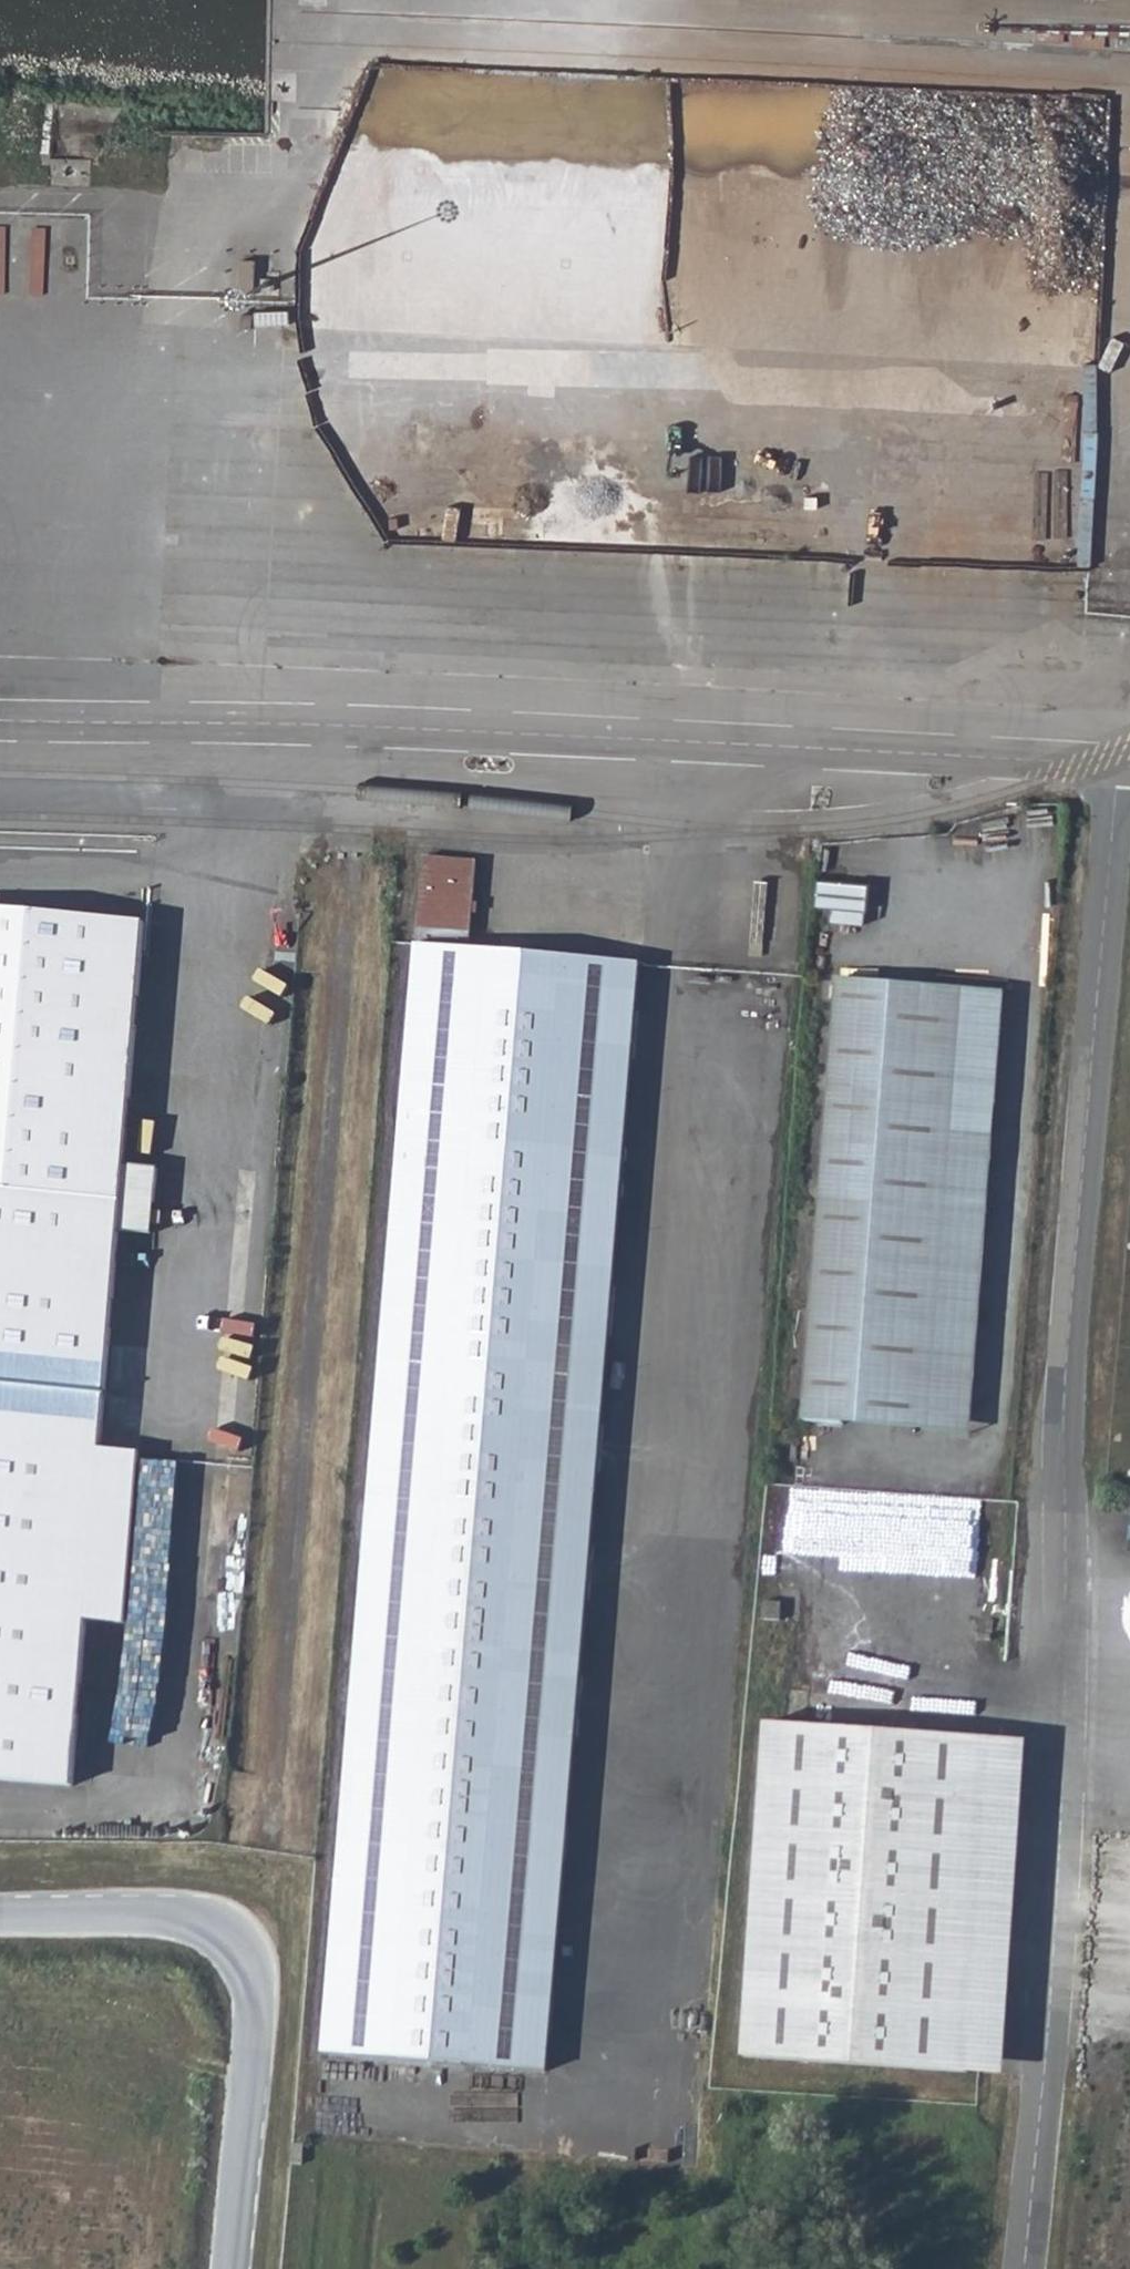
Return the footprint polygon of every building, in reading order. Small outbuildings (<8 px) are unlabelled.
[(579,1653),(634,963),(465,952),(472,861),(420,857),(356,1633),(321,2055),(545,2075),(579,1653)] [(68,1780),(81,1614),(120,1617),(134,1446),(96,1443),(114,1224),(148,1227),(152,1160),(119,1158),(139,915),(0,903),(0,1774),(68,1780)] [(1008,992),(842,980),(808,1428),(973,1441),(1008,992)] [(955,2076),(974,1743),(755,1730),(733,2059),(955,2076)] [(974,1743),(955,2076),(991,2078),(1010,1745),(974,1743)]
